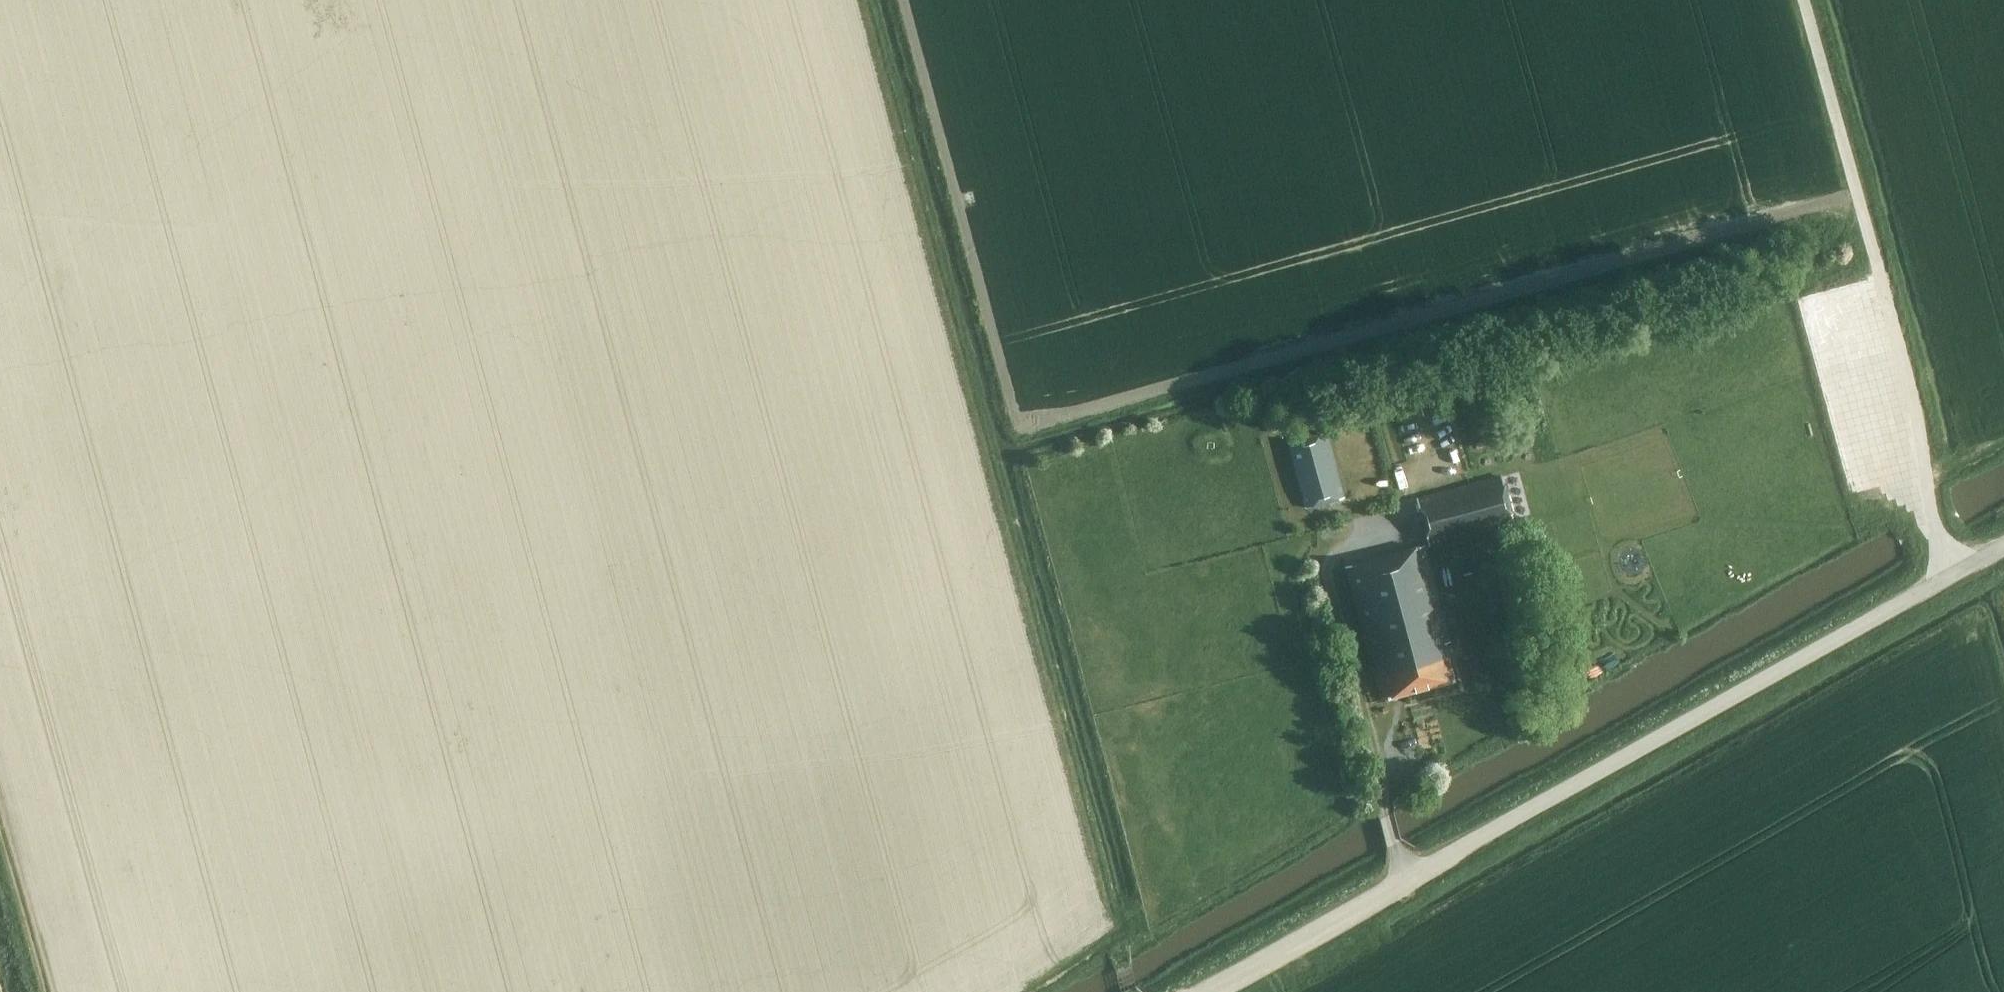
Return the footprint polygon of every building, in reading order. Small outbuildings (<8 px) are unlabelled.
[(1324,431),(1287,442),(1306,506),(1309,506),(1343,496),(1338,479),(1324,431)] [(1512,521),(1501,476),(1417,498),(1428,542),(1512,521)] [(1450,641),(1424,546),(1346,565),(1382,698),(1454,679),(1444,643),(1450,641)]
